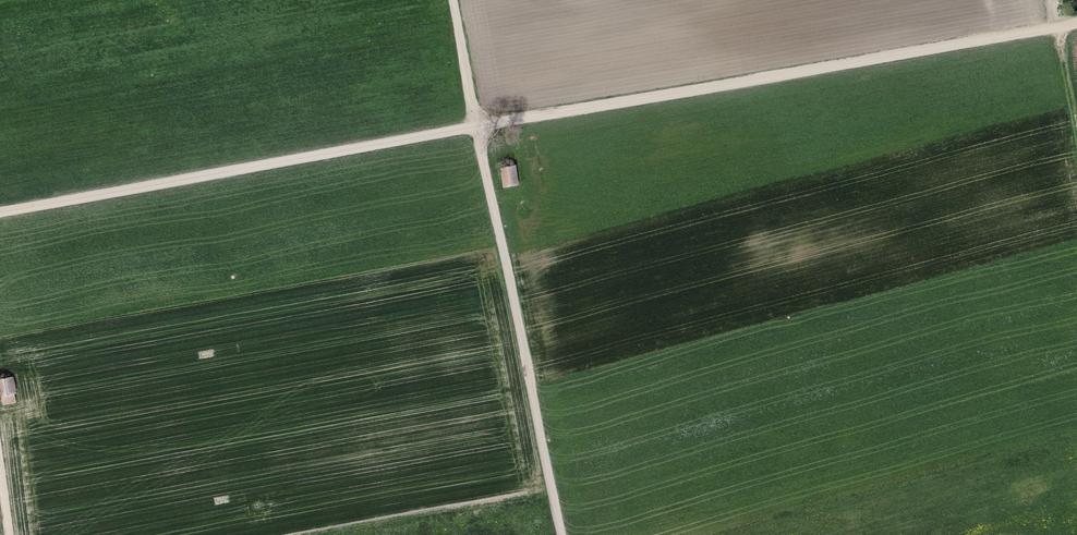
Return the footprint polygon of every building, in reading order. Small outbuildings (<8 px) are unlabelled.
[(503,168),(506,186),(517,184),(514,166),(503,168)] [(3,404),(15,402),(11,378),(0,380),(0,385),(3,404)]
